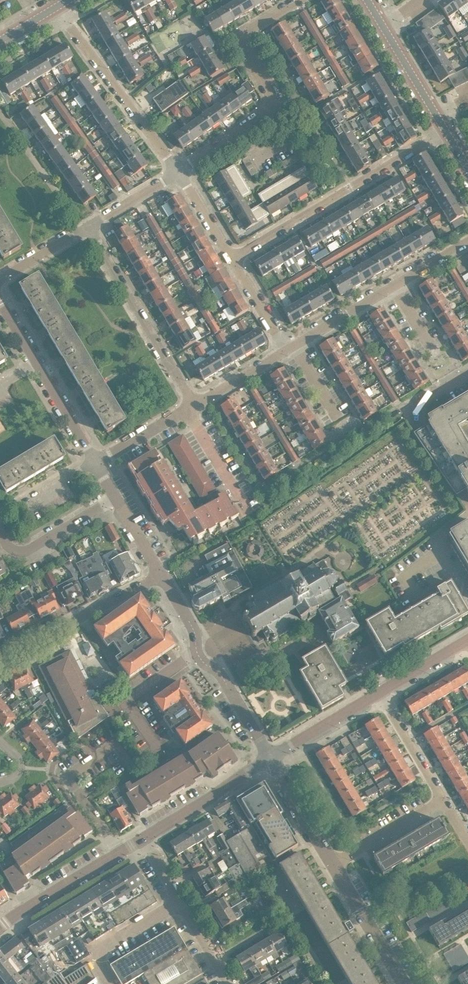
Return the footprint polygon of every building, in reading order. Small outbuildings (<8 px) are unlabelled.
[(144,12),(147,10),(145,7),(141,0),(127,0),(134,13),(141,9),(143,13),(144,12)] [(236,1),(243,14),(254,8),(249,0),(237,0),(236,1)] [(327,11),(340,4),(337,0),(322,0),(320,1),(327,11)] [(448,17),(458,10),(451,0),(444,0),(438,4),(448,17)] [(458,10),(467,3),(467,2),(466,0),(451,0),(458,10)] [(173,1),(168,4),(171,10),(176,6),(173,1)] [(243,14),(236,1),(225,7),(233,20),(243,14)] [(346,14),(340,4),(327,11),(333,22),(346,14)] [(225,7),(215,13),(223,26),(233,20),(225,7)] [(150,8),(147,10),(144,12),(147,17),(153,14),(150,8)] [(436,8),(431,11),(438,22),(444,18),(436,8)] [(303,19),(308,15),(305,10),(300,13),(303,19)] [(438,22),(431,11),(425,15),(433,26),(438,22)] [(119,15),(122,21),(127,18),(124,12),(119,15)] [(111,23),(115,21),(113,18),(112,17),(109,19),(105,13),(92,21),(98,31),(111,23)] [(212,32),(223,26),(215,13),(204,19),(212,32)] [(150,22),(153,20),(156,19),(153,14),(147,17),(150,22)] [(333,22),(339,32),(352,24),(346,14),(333,22)] [(119,15),(113,18),(115,21),(116,24),(122,21),(119,15)] [(306,24),(311,20),(308,15),(303,19),(306,24)] [(425,15),(420,19),(428,30),(433,26),(425,15)] [(415,23),(421,33),(428,30),(420,19),(415,23)] [(309,29),(315,26),(311,20),(306,24),(309,29)] [(285,22),(272,30),(278,41),(291,33),(285,22)] [(98,31),(104,41),(118,33),(111,23),(98,31)] [(358,35),(352,24),(339,32),(345,43),(358,35)] [(446,33),(452,30),(449,25),(443,28),(446,33)] [(312,34),(318,31),(315,26),(309,29),(312,34)] [(428,30),(421,33),(414,38),(420,49),(434,40),(428,30)] [(450,39),(455,35),(452,30),(446,33),(450,39)] [(315,39),(321,36),(318,31),(312,34),(315,39)] [(124,44),(118,33),(104,41),(111,52),(124,44)] [(139,39),(138,36),(136,33),(131,36),(134,41),(139,39)] [(278,41),(284,51),(297,43),(291,33),(278,41)] [(364,45),(358,35),(345,43),(351,53),(364,45)] [(131,36),(125,39),(127,42),(129,45),(129,44),(134,41),(131,36)] [(318,45),(324,41),(321,36),(315,39),(318,45)] [(204,37),(191,45),(197,56),(210,48),(204,37)] [(441,51),(434,40),(420,49),(427,60),(441,51)] [(322,50),(327,46),(324,41),(318,45),(322,50)] [(284,51),(290,61),(303,54),(297,43),(284,51)] [(62,63),(72,57),(64,44),(54,50),(62,63)] [(111,52),(117,62),(130,54),(126,48),(124,44),(111,52)] [(353,66),(358,63),(371,56),(364,45),(351,53),(348,55),(352,61),(350,62),(353,66)] [(325,55),(330,52),(327,46),(322,50),(325,55)] [(459,55),(465,52),(462,47),(456,50),(459,55)] [(203,66),(216,58),(210,48),(197,56),(203,66)] [(54,50),(43,56),(51,69),(58,66),(60,69),(61,69),(68,79),(70,78),(64,67),(62,63),(54,50)] [(447,62),(441,51),(427,60),(433,71),(447,62)] [(328,60),(333,57),(330,52),(325,55),(328,60)] [(467,57),(465,52),(459,55),(463,61),(467,57)] [(130,54),(117,62),(123,73),(136,65),(130,54)] [(146,62),(152,59),(150,56),(148,54),(143,57),(146,62)] [(290,61),(297,72),(310,64),(303,54),(290,61)] [(41,76),(51,69),(43,56),(33,62),(41,76)] [(377,66),(371,56),(358,63),(364,74),(377,66)] [(143,57),(138,60),(139,63),(141,66),(146,62),(143,57)] [(181,65),(186,62),(183,57),(178,60),(181,65)] [(331,65),(336,62),(333,57),(328,60),(331,65)] [(223,69),(216,58),(203,66),(210,77),(223,69)] [(33,62),(22,69),(31,82),(41,76),(33,62)] [(334,71),(340,67),(336,62),(331,65),(334,71)] [(440,82),(448,77),(454,73),(447,62),(433,71),(440,82)] [(310,64),(297,72),(303,82),(316,74),(310,64)] [(67,65),(64,67),(70,78),(73,76),(67,65)] [(129,83),(143,75),(136,65),(123,73),(129,83)] [(196,74),(202,71),(198,65),(193,68),(196,74)] [(337,76),(343,72),(340,67),(334,71),(337,76)] [(191,77),(196,74),(193,68),(188,72),(191,77)] [(22,69),(12,75),(20,88),(31,82),(22,69)] [(466,82),(460,70),(458,71),(454,73),(460,85),(466,82)] [(316,74),(303,82),(309,93),(322,85),(327,82),(321,72),(316,74)] [(340,81),(346,78),(343,72),(337,76),(340,81)] [(225,82),(230,79),(227,73),(221,77),(225,82)] [(454,73),(448,77),(454,88),(460,85),(454,73)] [(22,91),(20,88),(12,75),(2,81),(10,94),(15,91),(18,95),(20,94),(23,99),(26,104),(28,102),(22,91)] [(365,83),(372,93),(385,85),(379,75),(365,83)] [(84,76),(71,85),(78,95),(91,86),(84,76)] [(46,77),(43,79),(49,89),(52,88),(46,77)] [(219,85),(225,82),(221,77),(216,80),(219,85)] [(343,86),(349,83),(346,78),(340,81),(343,86)] [(40,81),(46,91),(49,89),(43,79),(40,81)] [(178,80),(152,99),(161,112),(188,93),(178,80)] [(248,94),(254,90),(247,81),(241,85),(243,86),(237,90),(233,84),(229,87),(233,93),(242,106),(252,99),(248,94)] [(0,85),(0,86),(0,100),(4,106),(11,102),(0,85)] [(322,85),(309,93),(315,103),(328,95),(322,85)] [(385,85),(372,93),(378,103),(391,95),(385,85)] [(98,96),(91,86),(78,95),(85,105),(98,96)] [(28,102),(31,100),(25,90),(22,91),(28,102)] [(205,101),(210,97),(206,92),(201,96),(205,101)] [(233,93),(223,100),(232,113),(242,106),(233,93)] [(365,101),(371,98),(367,93),(362,96),(365,101)] [(380,113),(381,116),(398,106),(391,95),(378,103),(382,110),(378,112),(379,114),(380,113)] [(54,105),(60,101),(56,96),(50,99),(54,105)] [(85,105),(92,114),(105,106),(98,96),(85,105)] [(360,104),(365,101),(362,96),(357,99),(360,104)] [(208,106),(213,103),(210,97),(205,101),(208,106)] [(325,107),(319,110),(326,121),(339,113),(343,110),(344,110),(337,97),(324,105),(325,107)] [(350,106),(356,103),(352,98),(347,101),(350,106)] [(23,99),(15,105),(19,112),(30,104),(28,102),(26,104),(23,99)] [(223,100),(213,107),(222,120),(232,113),(223,100)] [(58,110),(63,106),(60,101),(54,105),(58,110)] [(353,112),(359,108),(356,103),(350,106),(353,112)] [(20,115),(27,125),(39,116),(32,106),(20,115)] [(61,115),(67,111),(63,106),(58,110),(61,115)] [(112,116),(105,106),(92,114),(99,124),(112,116)] [(185,115),(190,111),(187,106),(181,110),(185,115)] [(387,118),(390,124),(404,116),(398,106),(381,116),(380,113),(379,114),(374,117),(378,122),(383,119),(383,121),(387,118)] [(203,115),(212,127),(222,120),(213,107),(203,115)] [(339,113),(326,121),(332,131),(345,123),(342,117),(346,115),(343,110),(339,113)] [(65,120),(70,116),(67,111),(61,115),(65,120)] [(188,120),(194,116),(190,111),(185,115),(188,120)] [(164,121),(169,118),(166,113),(160,116),(164,121)] [(203,115),(193,122),(202,134),(212,127),(203,115)] [(39,116),(27,125),(34,135),(46,126),(40,116),(39,116)] [(68,124),(74,121),(70,116),(65,120),(68,124)] [(112,116),(99,124),(106,134),(119,125),(112,116)] [(392,134),(393,137),(410,127),(407,122),(409,121),(406,116),(404,117),(404,116),(390,124),(394,131),(391,133),(392,134)] [(372,125),(378,122),(374,117),(369,120),(372,125)] [(362,127),(368,124),(365,118),(359,122),(362,127)] [(72,129),(77,126),(74,121),(68,124),(72,129)] [(338,141),(352,133),(355,131),(349,121),(345,123),(332,131),(338,141)] [(193,122),(183,129),(192,141),(202,134),(193,122)] [(366,132),(371,129),(368,124),(362,127),(366,132)] [(126,135),(119,125),(106,134),(113,144),(126,135)] [(46,126),(34,135),(41,145),(53,136),(46,126)] [(75,134),(81,130),(77,126),(72,129),(75,134)] [(392,134),(387,137),(390,143),(394,140),(399,148),(416,137),(410,127),(393,137),(392,134)] [(183,129),(173,136),(182,148),(192,141),(183,129)] [(79,139),(84,135),(81,130),(75,134),(79,139)] [(53,136),(41,145),(48,154),(60,146),(57,140),(60,138),(57,133),(53,136)] [(352,133),(338,141),(344,152),(358,144),(352,133)] [(82,144),(87,140),(84,135),(79,139),(82,144)] [(133,145),(126,135),(113,144),(117,150),(113,153),(116,157),(115,157),(133,145)] [(385,146),(390,143),(387,137),(381,140),(385,146)] [(375,148),(380,144),(377,139),(372,142),(375,148)] [(86,149),(91,145),(87,140),(82,144),(86,149)] [(351,162),(367,152),(364,148),(361,150),(358,144),(344,152),(351,162)] [(381,158),(387,155),(380,144),(375,148),(381,158)] [(89,154),(94,150),(91,145),(86,149),(89,154)] [(123,167),(127,164),(140,155),(133,145),(115,157),(122,167),(123,167)] [(48,154),(55,164),(68,156),(60,146),(48,154)] [(93,159),(98,155),(94,150),(89,154),(93,159)] [(357,173),(370,165),(366,158),(369,156),(367,152),(351,162),(357,173)] [(413,171),(408,174),(412,179),(417,176),(415,173),(432,163),(426,153),(412,161),(416,167),(412,169),(413,171)] [(96,164),(101,160),(98,155),(93,159),(96,164)] [(140,155),(127,164),(131,170),(128,172),(131,176),(134,173),(134,174),(147,165),(140,155)] [(55,164),(62,174),(75,165),(68,156),(55,164)] [(100,169),(105,165),(101,160),(96,164),(100,169)] [(438,174),(432,163),(415,173),(417,176),(418,177),(421,176),(425,182),(438,174)] [(219,187),(240,174),(234,164),(213,176),(219,187)] [(85,173),(83,169),(79,172),(75,165),(62,174),(69,184),(82,175),(85,173)] [(103,173),(108,170),(105,165),(100,169),(103,173)] [(304,166),(295,172),(307,192),(317,187),(304,166)] [(107,178),(112,175),(108,170),(103,173),(107,178)] [(295,172),(286,177),(298,198),(307,192),(295,172)] [(246,184),(240,174),(219,187),(226,197),(246,184)] [(412,179),(408,174),(403,177),(407,182),(412,179)] [(444,184),(438,174),(425,182),(431,192),(444,184)] [(69,184),(76,194),(89,185),(82,175),(69,184)] [(110,183),(115,180),(112,175),(107,178),(110,183)] [(286,177),(276,183),(288,204),(298,198),(286,177)] [(397,177),(386,183),(394,197),(404,190),(397,177)] [(114,188),(119,185),(115,180),(110,183),(114,188)] [(267,188),(279,209),(288,204),(276,183),(267,188)] [(384,203),(394,197),(386,183),(376,190),(384,203)] [(232,207),(244,200),(243,198),(251,193),(246,184),(226,197),(232,207)] [(437,203),(451,195),(444,184),(431,192),(437,203)] [(96,195),(89,185),(76,194),(83,204),(96,195)] [(262,202),(269,214),(270,215),(279,209),(267,188),(257,194),(262,202)] [(376,190),(365,196),(373,209),(384,203),(376,190)] [(424,200),(429,197),(426,191),(421,194),(424,200)] [(419,203),(424,200),(421,194),(416,198),(419,203)] [(179,195),(166,203),(164,204),(167,208),(169,207),(173,213),(186,206),(179,195)] [(457,205),(451,195),(437,203),(443,213),(457,205)] [(373,209),(365,196),(355,202),(363,215),(362,215),(366,221),(370,218),(367,213),(373,209)] [(250,210),(244,200),(232,207),(238,217),(250,210)] [(269,214),(262,202),(250,210),(238,217),(245,229),(258,222),(257,221),(269,214)] [(355,202),(345,208),(352,221),(362,215),(363,215),(355,202)] [(443,213),(449,223),(450,223),(451,223),(454,228),(465,222),(461,216),(463,215),(457,205),(443,213)] [(192,216),(186,206),(173,213),(179,224),(192,216)] [(412,215),(417,212),(414,206),(409,209),(412,215)] [(345,208),(334,215),(342,228),(352,221),(345,208)] [(407,217),(412,215),(409,209),(404,212),(407,217)] [(402,221),(407,217),(404,212),(398,215),(402,221)] [(436,221),(442,217),(438,212),(433,215),(436,221)] [(146,219),(149,224),(155,221),(152,215),(146,219)] [(324,221),(331,234),(342,228),(334,215),(324,221)] [(396,224),(402,221),(398,215),(393,218),(396,224)] [(431,224),(436,221),(433,215),(428,218),(431,224)] [(181,228),(185,234),(198,226),(192,216),(179,224),(176,226),(178,230),(181,228)] [(390,227),(396,224),(393,218),(387,222),(390,227)] [(18,248),(15,244),(17,243),(6,225),(4,226),(1,220),(3,219),(0,221),(0,249),(4,256),(2,257),(3,259),(20,248),(20,247),(18,248)] [(158,226),(155,221),(149,224),(152,229),(158,226)] [(324,221),(313,227),(321,240),(331,234),(324,221)] [(380,233),(386,230),(383,224),(377,227),(380,233)] [(114,234),(120,244),(133,236),(127,226),(114,234)] [(161,231),(158,226),(152,229),(155,235),(161,231)] [(185,234),(191,244),(204,237),(198,226),(185,234)] [(311,246),(321,240),(313,227),(303,233),(311,246)] [(372,231),(375,236),(380,233),(377,227),(372,231)] [(424,246),(434,240),(427,227),(416,233),(424,246)] [(159,240),(164,237),(161,231),(155,235),(159,240)] [(370,239),(375,236),(372,231),(367,234),(370,239)] [(144,244),(138,233),(133,236),(120,244),(126,255),(140,247),(144,244)] [(406,239),(413,252),(424,246),(416,233),(406,239)] [(365,242),(370,239),(367,234),(361,237),(365,242)] [(162,245),(167,242),(164,237),(159,240),(162,245)] [(189,252),(194,249),(198,255),(211,247),(204,237),(191,244),(192,245),(187,248),(189,252)] [(296,237),(286,243),(294,257),(304,251),(296,237)] [(359,245),(365,242),(361,237),(356,240),(359,245)] [(395,245),(403,258),(413,252),(406,239),(395,245)] [(354,248),(359,245),(356,240),(351,243),(354,248)] [(167,242),(162,245),(165,250),(170,247),(167,242)] [(286,243),(275,250),(283,263),(294,257),(286,243)] [(349,252),(354,248),(351,243),(346,246),(349,252)] [(385,251),(392,264),(403,258),(395,245),(385,251)] [(344,255),(349,252),(346,246),(340,249),(344,255)] [(146,257),(140,247),(126,255),(133,265),(146,257)] [(173,252),(170,247),(165,250),(168,255),(173,252)] [(211,247),(198,255),(201,261),(197,264),(199,268),(217,257),(211,247)] [(338,258),(344,255),(340,249),(335,252),(338,258)] [(275,250),(265,256),(273,269),(283,263),(275,250)] [(374,257),(382,271),(392,264),(385,251),(374,257)] [(173,252),(168,255),(171,261),(176,257),(173,252)] [(318,252),(311,256),(315,261),(322,257),(318,252)] [(333,261),(338,258),(335,252),(330,255),(333,261)] [(328,264),(333,261),(330,255),(325,258),(328,264)] [(262,276),(263,275),(273,269),(265,256),(254,262),(262,276)] [(152,268),(146,257),(133,265),(139,275),(152,268)] [(174,266),(179,262),(176,257),(171,261),(174,266)] [(217,257),(199,268),(202,272),(206,269),(210,276),(223,268),(217,257)] [(374,257),(364,263),(371,277),(382,271),(374,257)] [(323,267),(328,264),(325,258),(320,261),(323,267)] [(177,271),(183,268),(179,262),(174,266),(177,271)] [(353,270),(361,283),(371,277),(364,263),(353,270)] [(311,274),(316,271),(313,265),(308,268),(311,274)] [(152,268),(139,275),(145,286),(158,278),(152,268)] [(177,271),(180,276),(186,273),(184,270),(183,268),(177,271)] [(210,276),(216,286),(229,278),(223,268),(210,276)] [(306,277),(311,274),(308,268),(303,271),(306,277)] [(197,278),(203,274),(199,269),(194,272),(197,278)] [(343,276),(350,289),(361,283),(353,270),(343,276)] [(301,280),(306,277),(303,271),(297,274),(301,280)] [(187,275),(186,273),(180,276),(183,281),(189,278),(187,275)] [(295,283),(301,280),(297,274),(292,278),(295,283)] [(343,276),(332,282),(340,295),(350,289),(343,276)] [(38,278),(37,277),(20,287),(27,299),(26,300),(29,306),(31,305),(38,316),(55,306),(53,307),(50,302),(52,301),(41,283),(39,284),(36,279),(38,278)] [(164,288),(158,278),(145,286),(151,296),(164,288)] [(183,281),(186,286),(192,283),(189,278),(183,281)] [(235,289),(229,278),(216,286),(222,296),(235,289)] [(290,286),(295,283),(292,278),(287,281),(290,286)] [(438,290),(432,280),(419,288),(425,298),(438,290)] [(285,289),(290,286),(287,281),(282,284),(285,289)] [(195,288),(192,283),(186,286),(188,289),(189,292),(195,288)] [(280,292),(285,289),(282,284),(276,287),(280,292)] [(333,299),(325,286),(315,292),(322,305),(333,299)] [(274,295),(275,295),(280,292),(276,287),(271,290),(274,295)] [(171,299),(164,288),(151,296),(158,307),(171,299)] [(198,294),(195,288),(189,292),(192,297),(198,294)] [(322,305),(315,292),(312,288),(308,291),(310,294),(304,298),(312,311),(322,305)] [(222,296),(229,307),(242,299),(235,289),(222,296)] [(438,290),(425,298),(431,308),(444,301),(438,290)] [(201,299),(198,294),(192,297),(196,302),(201,299)] [(304,298),(294,304),(301,317),(312,311),(304,298)] [(177,309),(171,299),(158,307),(164,317),(177,309)] [(201,299),(196,302),(198,307),(204,304),(201,299)] [(248,309),(242,299),(229,307),(235,317),(248,309)] [(450,311),(444,301),(431,308),(437,319),(450,311)] [(204,304),(198,307),(202,312),(207,309),(204,304)] [(283,310),(291,324),(301,317),(294,304),(283,310)] [(38,316),(44,327),(44,328),(43,329),(46,335),(48,334),(55,345),(72,335),(70,336),(67,331),(69,330),(58,312),(56,313),(53,308),(55,307),(55,306),(38,316)] [(183,320),(177,309),(164,317),(170,327),(183,320)] [(202,312),(205,318),(210,314),(207,309),(202,312)] [(370,317),(376,327),(389,319),(383,309),(370,317)] [(450,311),(437,319),(443,329),(456,321),(450,311)] [(208,323),(213,320),(210,314),(205,318),(208,323)] [(395,330),(389,319),(376,327),(382,338),(395,330)] [(189,330),(183,320),(170,327),(176,338),(189,330)] [(208,323),(211,328),(216,325),(213,320),(208,323)] [(236,323),(239,328),(245,325),(242,320),(236,323)] [(463,332),(456,321),(443,329),(450,340),(463,332)] [(220,330),(216,325),(211,328),(214,333),(220,330)] [(245,325),(239,328),(242,334),(248,330),(245,325)] [(195,326),(189,330),(176,338),(179,342),(177,343),(180,348),(182,347),(182,348),(195,340),(192,334),(197,330),(195,326)] [(247,335),(255,348),(266,342),(257,329),(247,335)] [(385,342),(389,348),(402,340),(395,330),(382,338),(381,339),(384,343),(385,342)] [(224,337),(221,332),(215,336),(218,341),(224,337)] [(456,350),(467,343),(467,341),(463,332),(450,340),(456,350)] [(55,345),(61,356),(62,357),(60,357),(64,364),(65,363),(72,374),(89,364),(87,365),(84,359),(86,358),(75,340),(73,341),(70,336),(72,335),(55,345)] [(245,355),(255,348),(247,335),(237,341),(245,355)] [(337,336),(319,347),(326,357),(339,349),(335,344),(340,341),(337,336)] [(218,341),(221,346),(220,347),(222,350),(216,354),(224,367),(234,361),(224,344),(227,343),(224,337),(218,341)] [(408,350),(402,340),(389,348),(395,358),(408,350)] [(228,342),(227,343),(224,344),(234,361),(245,355),(237,341),(230,345),(228,342)] [(467,357),(467,343),(456,350),(462,361),(467,357)] [(195,348),(198,353),(203,350),(200,345),(195,348)] [(332,368),(345,360),(339,349),(326,357),(332,368)] [(198,353),(200,357),(201,359),(204,357),(203,356),(206,355),(203,350),(198,353)] [(408,350),(395,358),(402,369),(415,361),(408,350)] [(203,356),(204,357),(206,360),(205,360),(213,373),(224,367),(216,354),(210,357),(208,354),(206,355),(203,356)] [(213,373),(205,360),(195,366),(203,380),(213,373)] [(338,378),(351,370),(345,360),(332,368),(338,378)] [(402,369),(408,379),(421,371),(415,361),(402,369)] [(72,374),(79,385),(77,386),(81,393),(82,392),(89,403),(106,393),(106,392),(104,393),(101,388),(103,387),(92,369),(91,370),(88,365),(89,364),(72,374)] [(270,376),(270,377),(276,387),(289,379),(283,368),(270,376)] [(338,378),(344,388),(357,381),(351,370),(338,378)] [(427,381),(421,371),(408,379),(404,381),(407,386),(411,383),(414,389),(427,381)] [(364,391),(360,384),(363,382),(361,378),(357,381),(344,388),(351,399),(364,391)] [(295,389),(289,379),(276,387),(280,393),(276,396),(279,399),(282,397),(295,389)] [(302,400),(295,389),(282,397),(289,407),(302,400)] [(351,399),(357,410),(370,402),(364,391),(351,399)] [(100,420),(106,431),(107,432),(124,422),(123,421),(121,422),(119,417),(120,416),(110,398),(108,399),(105,394),(107,393),(106,393),(89,403),(96,414),(94,415),(98,421),(100,420)] [(427,417),(429,422),(427,423),(428,424),(413,433),(456,494),(466,488),(467,491),(467,393),(427,417)] [(233,398),(220,406),(226,416),(239,409),(233,398)] [(302,400),(289,407),(291,411),(295,418),(308,410),(302,400)] [(370,402),(357,410),(363,420),(376,412),(370,402)] [(246,419),(239,409),(226,416),(233,427),(246,419)] [(301,429),(314,421),(308,410),(295,418),(286,423),(289,428),(298,423),(301,429)] [(252,429),(246,419),(233,427),(239,437),(252,429)] [(301,429),(308,439),(321,431),(314,421),(301,429)] [(258,440),(252,429),(239,437),(245,448),(258,440)] [(327,442),(321,431),(308,439),(314,449),(327,442)] [(201,498),(215,490),(182,435),(168,443),(201,498)] [(252,459),(265,451),(258,440),(245,448),(252,459)] [(26,460),(25,458),(24,458),(34,475),(46,469),(47,470),(53,466),(52,465),(64,458),(53,441),(52,441),(53,443),(49,446),(48,444),(30,455),(31,457),(26,460)] [(231,520),(238,516),(224,492),(217,496),(219,499),(185,519),(182,513),(187,510),(156,459),(159,458),(155,451),(130,466),(134,473),(136,472),(139,476),(137,477),(141,484),(143,483),(149,492),(146,494),(154,507),(157,506),(162,515),(160,516),(164,523),(166,522),(170,525),(172,524),(178,531),(182,528),(190,541),(191,541),(191,540),(195,538),(197,540),(204,536),(203,534),(207,531),(208,533),(215,529),(214,527),(218,524),(219,527),(227,522),(225,520),(229,518),(231,520)] [(252,459),(258,469),(271,461),(265,451),(252,459)] [(293,462),(298,459),(294,453),(289,455),(293,462)] [(24,458),(25,460),(20,463),(19,461),(1,472),(2,474),(0,475),(0,484),(5,493),(17,486),(18,487),(24,484),(23,482),(34,475),(24,458)] [(277,472),(277,471),(271,461),(258,469),(264,479),(277,472)] [(467,574),(467,522),(449,533),(454,542),(450,544),(467,574)] [(112,541),(119,537),(111,524),(104,527),(112,541)] [(216,601),(221,598),(223,602),(239,594),(252,587),(226,537),(225,537),(232,550),(201,566),(204,572),(206,571),(208,575),(203,578),(202,576),(195,580),(196,582),(187,587),(191,593),(189,594),(192,598),(191,604),(193,608),(199,610),(216,601)] [(73,545),(63,550),(66,555),(76,550),(73,545)] [(98,593),(98,594),(106,590),(105,589),(112,586),(106,575),(107,575),(102,566),(100,567),(99,564),(103,562),(97,550),(92,553),(93,554),(81,560),(91,579),(91,580),(98,593)] [(127,553),(109,562),(120,583),(128,578),(129,579),(132,577),(132,576),(134,575),(134,576),(138,574),(127,553)] [(95,594),(98,593),(91,580),(91,579),(81,560),(78,562),(84,576),(83,576),(86,582),(82,584),(88,597),(95,594)] [(266,641),(270,639),(271,640),(272,641),(273,641),(274,641),(275,641),(276,640),(277,639),(277,638),(306,620),(307,621),(314,617),(313,616),(318,613),(329,632),(326,634),(332,643),(358,628),(343,602),(351,597),(343,584),(339,578),(337,578),(334,573),(329,571),(323,560),(300,573),(299,570),(290,575),(289,573),(282,578),(283,579),(253,596),(252,596),(251,596),(250,596),(249,596),(249,597),(248,597),(248,598),(248,599),(247,599),(248,600),(248,601),(249,602),(245,604),(246,607),(240,610),(243,616),(242,617),(241,619),(242,621),(244,621),(245,622),(245,623),(244,624),(245,625),(246,625),(247,625),(248,627),(249,629),(248,629),(248,630),(249,631),(250,631),(250,632),(251,633),(251,635),(252,636),(254,637),(255,636),(258,642),(264,638),(266,641)] [(50,588),(56,584),(50,572),(44,575),(50,588)] [(360,591),(376,582),(373,575),(357,584),(360,591)] [(75,582),(73,578),(57,586),(65,603),(66,603),(67,603),(72,601),(72,600),(73,599),(72,598),(73,598),(74,598),(81,594),(79,589),(81,588),(77,581),(75,582)] [(467,613),(450,582),(436,591),(438,595),(394,621),(388,611),(366,623),(370,630),(373,629),(377,636),(375,638),(385,655),(402,645),(404,648),(411,643),(409,640),(417,636),(418,639),(432,631),(430,628),(437,624),(440,630),(454,622),(452,619),(460,614),(461,617),(467,613)] [(40,618),(49,613),(42,599),(36,602),(29,589),(20,593),(28,607),(32,615),(37,612),(40,618)] [(49,596),(42,599),(49,613),(58,609),(53,598),(55,597),(51,590),(47,592),(49,596)] [(32,615),(28,607),(20,593),(15,596),(20,606),(17,608),(19,612),(6,619),(13,632),(30,623),(27,618),(32,615)] [(93,628),(107,647),(113,643),(121,655),(115,659),(129,678),(175,645),(165,632),(161,628),(162,627),(152,614),(148,609),(149,609),(140,595),(93,628)] [(330,664),(325,657),(328,655),(324,648),(302,661),(307,669),(300,673),(313,695),(315,694),(320,701),(317,703),(321,710),(343,697),(338,689),(345,685),(333,662),(330,664)] [(39,666),(77,740),(80,737),(79,736),(106,716),(93,698),(95,697),(94,696),(91,698),(88,692),(90,691),(69,651),(39,666)] [(467,682),(467,672),(465,666),(455,672),(462,685),(467,682)] [(25,689),(27,688),(29,687),(28,684),(33,681),(27,667),(21,670),(19,667),(16,669),(25,689)] [(12,671),(13,674),(8,677),(15,690),(20,688),(22,690),(23,690),(26,694),(30,692),(27,688),(25,689),(16,669),(12,671)] [(452,691),(462,685),(455,672),(445,678),(452,691)] [(442,697),(452,691),(445,678),(434,684),(442,697)] [(181,740),(185,745),(211,727),(212,726),(202,713),(201,713),(189,695),(190,695),(180,681),(153,700),(162,713),(163,713),(166,716),(163,719),(173,733),(179,741),(181,740)] [(432,703),(442,697),(434,684),(424,690),(432,703)] [(422,709),(432,703),(424,690),(414,696),(422,709)] [(412,715),(422,709),(414,696),(404,702),(412,715)] [(17,705),(14,702),(10,705),(8,703),(6,706),(2,701),(0,703),(0,716),(11,707),(12,709),(17,705)] [(11,712),(14,710),(12,709),(11,707),(0,716),(0,723),(3,727),(15,717),(11,712)] [(377,718),(365,725),(369,732),(371,735),(383,728),(377,718)] [(21,729),(25,734),(22,736),(25,740),(27,737),(42,726),(41,724),(39,723),(37,725),(33,720),(21,729)] [(42,726),(27,737),(25,740),(27,743),(30,741),(34,746),(46,736),(42,732),(45,730),(43,728),(47,724),(45,721),(41,724),(42,726)] [(184,745),(185,747),(136,783),(137,784),(131,787),(129,784),(125,786),(129,792),(126,794),(139,815),(202,777),(201,775),(206,771),(207,772),(208,771),(211,776),(211,777),(211,778),(213,777),(212,776),(217,773),(217,774),(218,773),(218,772),(223,769),(224,769),(224,768),(228,765),(229,765),(230,764),(234,760),(235,761),(236,760),(235,759),(231,755),(232,754),(231,753),(230,754),(227,749),(228,748),(219,735),(217,736),(211,727),(185,745),(184,745)] [(437,727),(423,735),(429,745),(443,737),(437,727)] [(383,728),(371,735),(371,736),(377,746),(390,738),(383,728)] [(355,748),(360,745),(357,741),(358,740),(353,732),(348,735),(354,746),(355,748)] [(371,735),(369,732),(361,737),(362,738),(364,741),(371,736),(371,735)] [(38,756),(55,742),(56,744),(60,741),(57,737),(53,740),(52,739),(49,741),(46,736),(34,746),(38,750),(35,753),(38,756)] [(350,745),(345,737),(340,740),(345,748),(348,752),(353,749),(350,745)] [(443,737),(429,745),(435,755),(449,747),(443,737)] [(396,749),(390,738),(377,746),(383,756),(396,749)] [(55,742),(38,756),(40,759),(43,757),(47,762),(59,753),(55,748),(57,746),(56,744),(55,742)] [(315,754),(322,764),(334,757),(328,747),(315,754)] [(441,765),(455,757),(449,747),(435,755),(441,765)] [(396,749),(383,756),(389,767),(402,759),(396,749)] [(455,757),(441,765),(447,775),(461,767),(455,757),(459,754),(455,757)] [(322,764),(328,775),(340,767),(334,757),(322,764)] [(408,770),(402,759),(389,767),(396,777),(408,770)] [(328,775),(334,785),(347,778),(340,767),(328,775)] [(461,767),(447,775),(453,785),(467,777),(461,767)] [(386,768),(372,777),(375,781),(389,773),(386,768)] [(408,770),(396,777),(402,787),(414,780),(408,770)] [(467,777),(453,785),(459,795),(467,790),(467,779),(467,777)] [(334,785),(340,796),(353,788),(347,778),(334,785)] [(287,830),(279,815),(282,813),(264,783),(235,800),(272,861),(297,846),(288,831),(291,830),(290,829),(287,830)] [(30,788),(42,803),(44,805),(45,804),(43,801),(49,797),(45,792),(48,790),(45,786),(42,788),(40,785),(36,788),(34,785),(30,788)] [(30,792),(25,797),(28,801),(26,804),(29,808),(32,806),(34,809),(38,805),(40,808),(44,805),(42,803),(30,788),(28,789),(30,792)] [(340,796),(346,806),(359,799),(353,788),(340,796)] [(459,795),(465,805),(467,803),(467,790),(459,795)] [(120,831),(132,824),(123,807),(127,805),(119,791),(113,795),(121,808),(110,814),(112,818),(120,831)] [(0,796),(2,799),(14,813),(15,812),(13,810),(20,805),(16,801),(19,798),(16,794),(13,797),(10,793),(6,796),(4,793),(0,796)] [(229,810),(240,829),(249,823),(232,795),(223,801),(213,807),(219,816),(229,810)] [(2,799),(0,796),(0,799),(1,800),(0,800),(0,815),(2,813),(4,817),(8,813),(10,816),(14,813),(2,799)] [(359,799),(346,806),(353,816),(365,809),(359,799)] [(11,844),(17,852),(0,864),(0,866),(16,894),(30,886),(26,880),(92,832),(77,812),(75,814),(66,803),(10,844),(11,844)] [(27,817),(30,815),(24,806),(20,809),(27,817)] [(212,849),(216,846),(209,835),(215,832),(208,819),(198,825),(212,849)] [(443,826),(439,819),(432,823),(429,825),(424,828),(424,827),(423,825),(418,828),(419,829),(420,830),(415,833),(412,835),(406,838),(415,855),(416,854),(415,854),(422,850),(441,840),(440,839),(447,835),(447,836),(448,835),(445,829),(443,826)] [(189,828),(190,830),(188,831),(196,843),(202,840),(213,858),(216,856),(212,849),(198,825),(194,828),(192,826),(189,828)] [(246,876),(271,862),(250,827),(226,841),(230,848),(246,876)] [(186,849),(196,843),(188,831),(179,837),(186,849)] [(222,834),(216,837),(225,851),(230,848),(226,841),(222,834)] [(190,855),(186,849),(179,837),(169,843),(177,855),(182,852),(189,862),(193,868),(197,866),(193,859),(190,855)] [(415,855),(406,838),(400,842),(397,844),(396,844),(392,847),(391,846),(391,844),(386,847),(387,848),(387,849),(383,852),(380,854),(379,854),(373,858),(377,864),(377,865),(379,868),(383,874),(383,873),(390,869),(408,859),(408,858),(415,854),(415,855)] [(228,869),(238,862),(236,858),(230,848),(225,851),(220,854),(226,865),(228,869)] [(283,862),(348,983),(377,983),(350,933),(354,931),(349,923),(342,927),(302,852),(283,862)] [(193,853),(190,855),(193,859),(197,866),(200,864),(193,853)] [(236,882),(246,876),(238,862),(228,869),(234,878),(236,882)] [(116,875),(91,890),(114,928),(157,902),(149,890),(147,891),(146,889),(148,888),(134,864),(126,869),(127,871),(117,876),(116,875)] [(192,877),(199,887),(215,877),(209,867),(192,877)] [(220,886),(215,877),(199,887),(205,897),(214,891),(221,887),(220,886)] [(234,878),(220,886),(221,887),(214,891),(217,896),(222,892),(232,886),(237,884),(236,882),(234,878)] [(226,898),(236,891),(232,886),(222,892),(226,898)] [(91,890),(70,903),(93,940),(114,928),(91,890)] [(258,893),(250,897),(253,902),(260,898),(258,893)] [(210,906),(217,916),(230,909),(223,898),(210,906)] [(406,923),(411,932),(449,909),(444,900),(406,923)] [(93,940),(70,903),(59,910),(77,939),(88,932),(91,936),(85,940),(88,944),(93,940)] [(236,911),(232,913),(230,909),(217,916),(223,927),(240,917),(236,911)] [(77,963),(89,955),(79,938),(77,939),(59,910),(48,916),(66,945),(77,963)] [(438,946),(467,928),(467,911),(443,926),(441,922),(428,929),(438,946)] [(56,951),(66,945),(48,916),(39,922),(56,951)] [(55,976),(59,973),(65,969),(65,965),(56,951),(39,922),(28,929),(30,932),(44,954),(37,958),(35,959),(45,972),(51,969),(55,976)] [(186,948),(173,928),(131,953),(143,974),(152,968),(186,948)] [(272,934),(273,936),(268,939),(276,952),(287,945),(286,944),(289,942),(284,933),(281,935),(278,930),(272,934)] [(30,932),(21,935),(21,934),(20,934),(26,942),(37,958),(44,954),(30,932)] [(51,979),(45,972),(35,959),(30,952),(29,953),(16,937),(0,949),(0,981),(3,983),(44,983),(51,979)] [(256,943),(265,958),(271,955),(274,958),(278,955),(276,952),(268,939),(264,941),(263,940),(256,943)] [(247,951),(257,968),(261,965),(259,962),(265,958),(256,943),(257,945),(247,951)] [(467,962),(467,957),(460,944),(443,954),(453,971),(467,962)] [(190,956),(186,948),(152,968),(156,976),(190,956)] [(252,971),(251,972),(254,978),(245,983),(258,983),(264,980),(261,975),(257,968),(247,951),(236,958),(239,964),(240,966),(240,965),(244,971),(250,968),(252,971)] [(143,974),(131,953),(110,966),(121,983),(126,983),(143,974)] [(292,964),(300,959),(297,954),(289,959),(283,962),(286,968),(292,964)] [(152,968),(143,974),(149,983),(197,983),(204,979),(190,956),(156,976),(152,968)] [(279,972),(286,968),(283,962),(276,966),(279,972)] [(45,972),(51,979),(44,983),(89,983),(95,979),(86,964),(63,979),(59,973),(55,976),(51,969),(45,972)] [(290,975),(297,971),(301,969),(298,964),(294,966),(287,970),(290,975)] [(284,979),(290,975),(287,970),(280,974),(284,979)] [(267,971),(261,975),(264,980),(271,976),(267,971)] [(457,978),(461,983),(467,983),(467,971),(457,978)]
